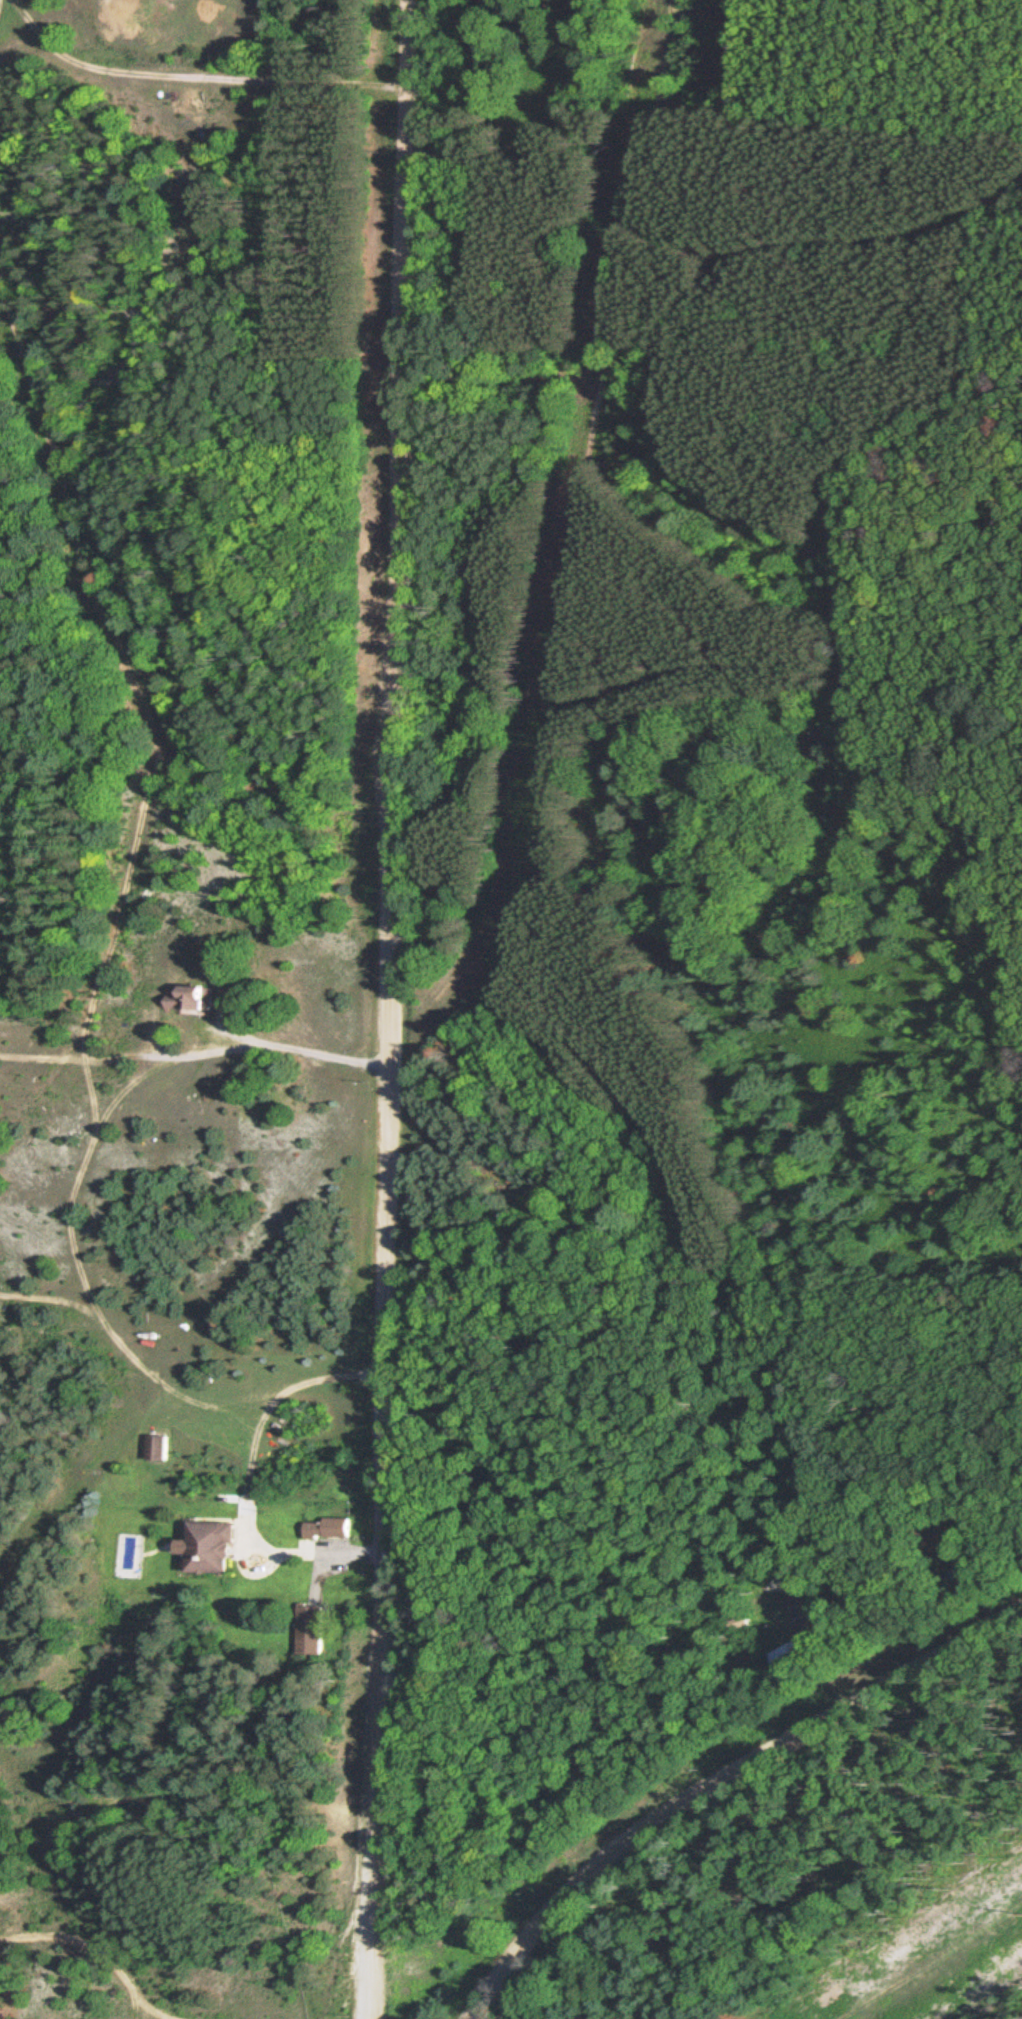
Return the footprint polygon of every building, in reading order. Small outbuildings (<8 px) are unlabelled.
[(171,1008),(212,1009),(213,986),(185,985),(185,995),(171,995),(171,1008)] [(149,1460),(167,1460),(167,1435),(149,1435),(149,1460)] [(982,1519),(974,1508),(964,1515),(971,1526),(982,1519)] [(351,1538),(351,1518),(307,1518),(307,1538),(351,1538)] [(233,1575),(235,1522),(190,1521),(189,1540),(179,1539),(178,1553),(189,1554),(188,1573),(233,1575)] [(326,1654),(326,1604),(301,1604),(301,1654),(326,1654)] [(768,1652),(782,1683),(811,1670),(797,1639),(768,1652)]
